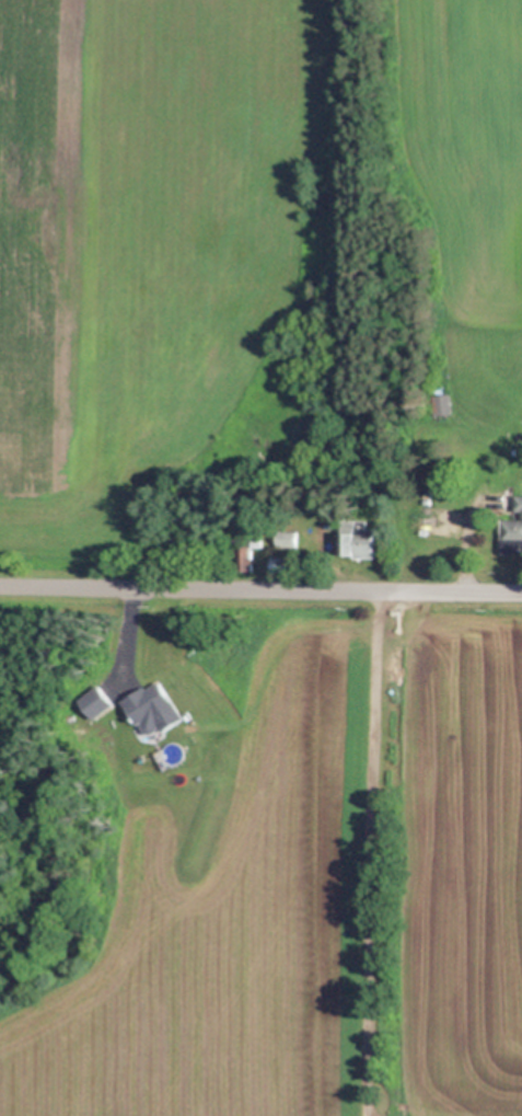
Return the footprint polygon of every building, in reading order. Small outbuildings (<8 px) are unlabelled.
[(448,415),(431,415),(429,395),(446,394),(448,415)] [(514,495),(521,495),(521,553),(500,553),(500,519),(520,519),(521,510),(514,510),(514,495)] [(374,528),(373,557),(338,557),(339,533),(340,533),(341,519),(363,519),(363,527),(374,528)] [(279,530),(299,530),(298,545),(279,545),(279,530)] [(251,572),(236,572),(236,547),(251,545),(251,572)] [(274,556),(298,556),(298,572),(272,571),(274,556)] [(137,722),(135,723),(121,700),(142,686),(144,688),(156,681),(167,698),(170,697),(182,716),(160,730),(155,724),(154,730),(151,732),(144,732),(140,727),(141,722),(139,721),(137,722)] [(83,700),(101,684),(116,700),(98,716),(83,700)] [(137,722),(139,721),(141,722),(140,727),(144,732),(151,732),(154,730),(155,724),(160,730),(182,716),(183,718),(165,729),(166,734),(160,740),(154,740),(142,739),(135,729),(137,722)]
